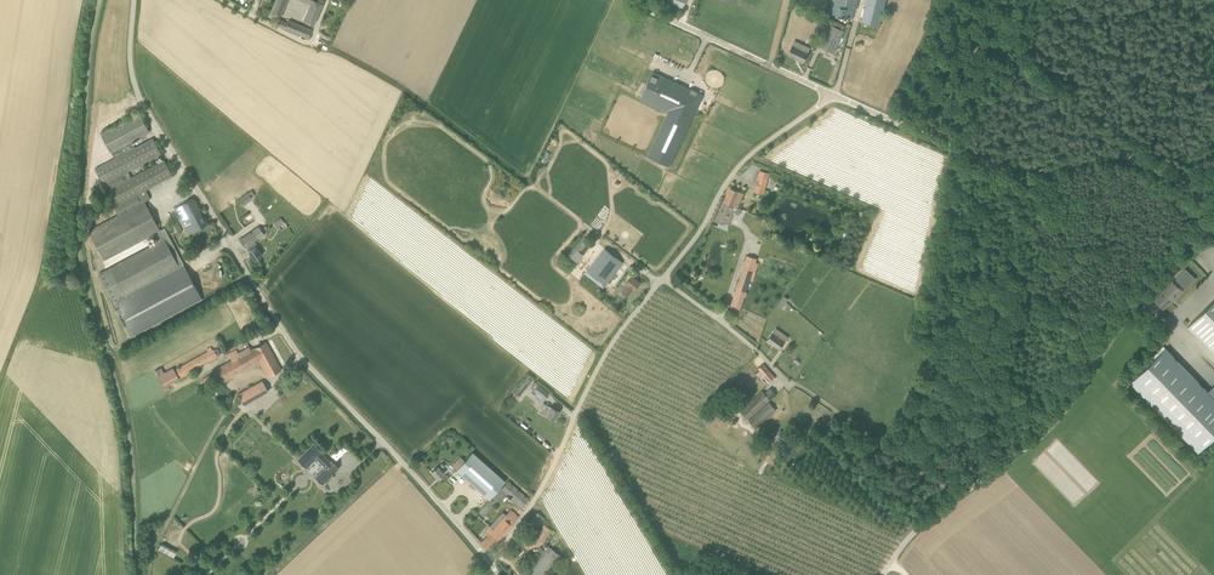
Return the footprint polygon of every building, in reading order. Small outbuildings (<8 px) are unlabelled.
[(270,13),(280,17),(288,0),(276,0),(270,13)] [(316,0),(300,0),(310,4),(304,21),(314,25),(323,3),(316,0)] [(667,1),(683,8),(687,0),(667,0),(667,1)] [(829,13),(852,19),(857,0),(833,0),(829,13)] [(886,0),(867,0),(862,22),(879,26),(886,0)] [(312,30),(289,20),(288,23),(280,19),(277,25),(308,38),(312,30)] [(830,25),(828,29),(820,47),(834,54),(842,35),(844,31),(830,25)] [(808,52),(793,45),(789,54),(798,59),(797,60),(803,63),(808,52)] [(664,77),(654,99),(682,112),(659,161),(681,171),(714,100),(664,77)] [(153,138),(135,148),(131,141),(149,132),(139,114),(102,134),(115,158),(95,169),(103,184),(106,191),(107,191),(115,206),(114,206),(118,215),(89,231),(104,260),(153,234),(158,243),(109,268),(99,274),(114,301),(117,299),(179,266),(160,230),(145,202),(150,198),(146,190),(172,175),(164,160),(132,178),(128,171),(161,154),(153,138)] [(754,191),(764,194),(769,173),(760,170),(754,191)] [(724,201),(736,206),(737,207),(743,193),(730,188),(724,201)] [(248,191),(237,200),(242,206),(253,198),(248,191)] [(185,228),(189,235),(207,225),(193,198),(175,208),(184,225),(191,222),(193,224),(185,228)] [(728,225),(733,213),(739,215),(742,209),(737,207),(736,206),(724,201),(716,220),(728,225)] [(277,228),(284,223),(281,217),(273,222),(277,228)] [(177,222),(170,225),(175,235),(182,231),(177,222)] [(254,241),(264,234),(259,226),(240,239),(245,247),(247,246),(250,250),(248,252),(255,261),(262,255),(257,248),(259,247),(254,241)] [(179,266),(117,299),(122,308),(136,335),(203,299),(187,270),(184,265),(165,228),(160,230),(179,266)] [(583,254),(580,252),(589,241),(584,236),(567,254),(576,262),(583,254)] [(588,271),(585,276),(602,289),(623,263),(605,248),(600,254),(587,271),(588,271)] [(739,312),(757,259),(748,256),(730,309),(739,312)] [(1182,291),(1179,287),(1181,285),(1186,289),(1196,279),(1185,269),(1175,279),(1179,283),(1177,285),(1173,282),(1155,301),(1164,308),(1173,298),(1174,300),(1182,291)] [(632,276),(621,290),(628,296),(633,289),(635,290),(640,283),(632,276)] [(1188,327),(1213,354),(1213,301),(1188,327)] [(785,341),(773,332),(767,341),(771,344),(772,343),(779,349),(785,341)] [(240,356),(236,350),(228,354),(232,360),(217,369),(223,380),(260,360),(269,377),(281,370),(266,342),(240,356)] [(218,356),(213,348),(176,369),(176,370),(181,378),(203,366),(202,365),(207,362),(218,356)] [(1208,392),(1166,348),(1130,383),(1198,452),(1213,437),(1213,398),(1208,392)] [(758,368),(760,370),(756,374),(761,380),(762,379),(773,392),(775,390),(778,394),(784,388),(764,364),(758,368)] [(528,375),(517,388),(522,393),(532,381),(531,380),(533,379),(528,375)] [(207,376),(199,381),(202,386),(210,380),(207,376)] [(243,405),(262,394),(268,391),(262,380),(238,394),(243,405)] [(533,390),(536,392),(535,394),(541,399),(542,397),(544,399),(548,393),(538,384),(533,390)] [(748,419),(770,399),(763,390),(740,411),(748,419)] [(755,428),(776,410),(769,402),(748,420),(755,428)] [(544,410),(542,409),(541,413),(546,416),(554,420),(556,416),(558,417),(561,410),(556,407),(555,409),(546,405),(544,410)] [(314,443),(300,457),(298,459),(306,468),(314,460),(323,469),(315,477),(322,484),(332,475),(333,476),(335,474),(336,474),(334,472),(339,468),(332,461),(331,462),(322,453),(323,452),(314,443)] [(336,454),(335,453),(333,456),(335,458),(337,455),(340,458),(347,448),(341,445),(336,454)] [(475,449),(458,467),(490,497),(507,480),(475,449)] [(438,479),(444,473),(440,469),(445,466),(442,463),(437,466),(431,471),(438,479)] [(521,508),(529,499),(508,481),(501,489),(479,513),(484,517),(505,494),(521,508)] [(532,522),(540,525),(544,516),(535,512),(532,522)] [(490,549),(515,521),(507,514),(506,514),(493,529),(489,525),(484,532),(488,535),(482,542),(490,549)] [(529,543),(537,550),(539,547),(552,530),(545,524),(529,543)] [(158,549),(173,557),(177,551),(162,542),(158,549)] [(537,550),(542,553),(526,573),(528,574),(550,574),(563,557),(548,545),(544,551),(539,547),(537,550)]
